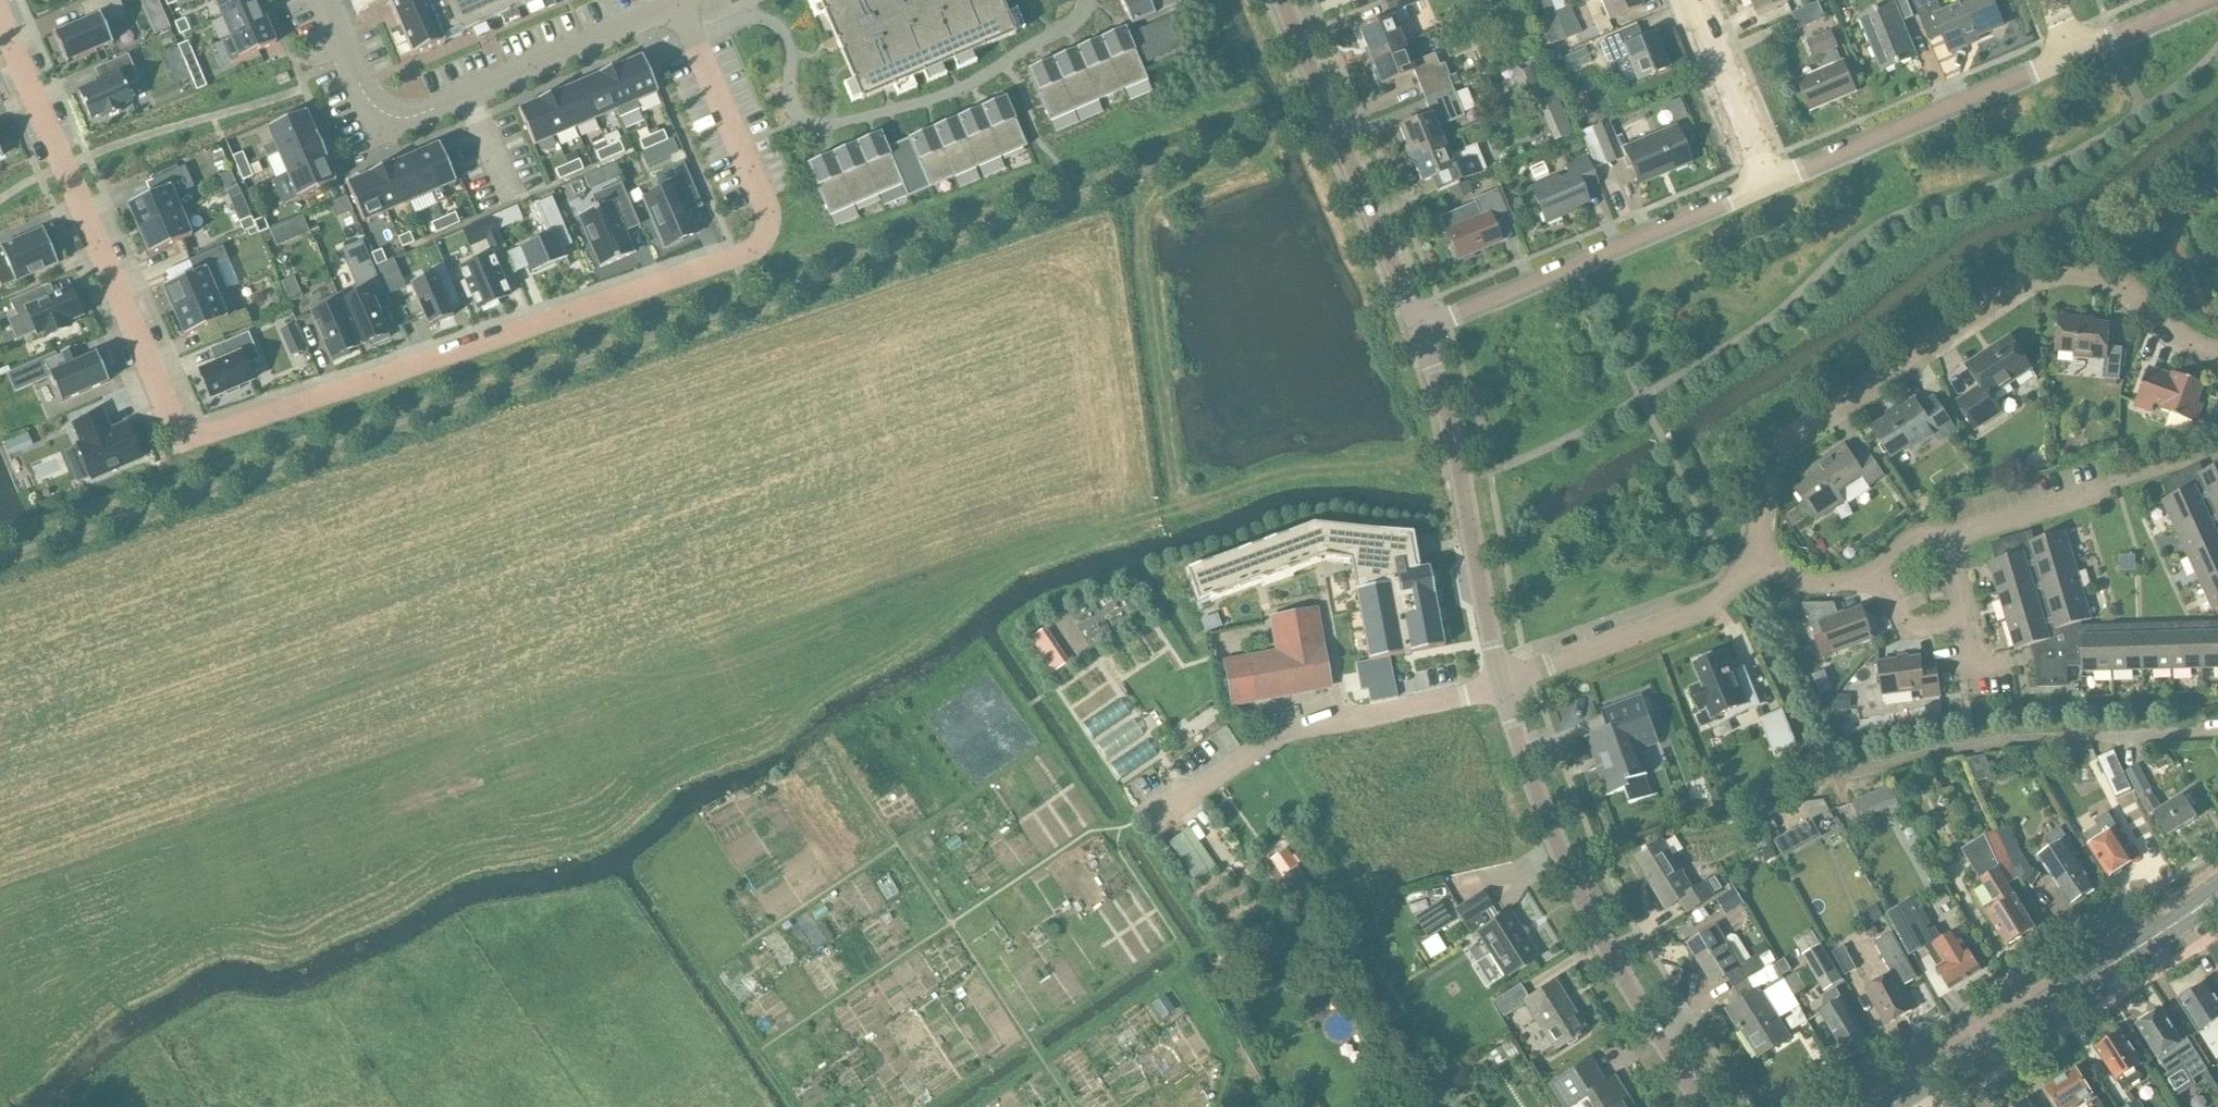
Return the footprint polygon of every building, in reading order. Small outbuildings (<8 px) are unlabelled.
[(54,33),(67,63),(113,43),(106,26),(128,16),(121,0),(92,0),(80,6),(86,20),(54,33)] [(153,35),(168,29),(155,0),(142,0),(138,2),(153,35)] [(223,17),(259,2),(258,0),(215,0),(223,17)] [(412,59),(445,45),(444,43),(462,35),(463,37),(550,0),(387,0),(412,59)] [(864,104),(1014,38),(998,0),(817,0),(864,104)] [(1181,4),(1179,0),(1124,0),(1121,1),(1132,25),(1181,4)] [(1370,56),(1404,43),(1397,25),(1410,20),(1405,7),(1418,1),(1417,0),(1387,0),(1385,1),(1391,17),(1371,26),(1371,24),(1367,25),(1367,27),(1359,30),(1370,56)] [(1547,17),(1557,13),(1552,0),(1540,0),(1547,17)] [(1639,0),(1600,0),(1609,21),(1642,7),(1639,0)] [(1790,0),(1752,0),(1758,15),(1790,1),(1790,0)] [(1907,0),(1891,0),(1893,4),(1860,18),(1883,71),(1917,57),(1901,21),(1912,17),(1912,18),(1914,17),(1907,0)] [(1955,51),(1970,44),(1969,40),(2003,26),(1992,0),(1963,0),(1962,1),(1963,5),(1943,13),(1937,0),(1913,0),(1921,21),(1930,42),(1944,36),(1951,52),(1955,51)] [(268,23),(259,2),(223,17),(231,37),(221,41),(222,42),(268,23)] [(1800,29),(1826,18),(1820,2),(1793,13),(1800,29)] [(1568,38),(1557,13),(1547,17),(1557,43),(1568,38)] [(1171,16),(1134,32),(1146,62),(1184,46),(1171,16)] [(185,19),(175,23),(180,35),(190,31),(185,19)] [(268,23),(222,42),(231,63),(277,43),(268,23)] [(1638,27),(1618,35),(1600,42),(1610,64),(1629,57),(1639,82),(1655,75),(1654,74),(1668,68),(1654,35),(1643,40),(1638,27)] [(1126,28),(1101,39),(1124,91),(1148,80),(1126,28)] [(1543,29),(1527,36),(1534,52),(1541,49),(1550,45),(1543,29)] [(1829,33),(1828,34),(1808,42),(1815,58),(1819,56),(1825,70),(1799,81),(1811,111),(1813,110),(1812,108),(1838,97),(1839,99),(1856,92),(1844,63),(1842,64),(1829,33)] [(1099,101),(1124,91),(1101,39),(1077,49),(1099,101)] [(183,58),(193,54),(188,42),(178,46),(183,58)] [(1413,64),(1404,43),(1370,56),(1382,85),(1414,71),(1424,96),(1452,86),(1461,83),(1458,74),(1451,77),(1445,63),(1440,65),(1436,54),(1413,64)] [(1099,101),(1077,49),(1052,60),(1074,112),(1099,101)] [(1586,49),(1562,58),(1568,72),(1592,63),(1586,49)] [(198,66),(193,54),(183,58),(188,70),(198,66)] [(101,84),(80,93),(91,120),(104,114),(106,119),(122,112),(120,108),(132,102),(126,87),(140,81),(129,55),(103,66),(109,80),(101,84)] [(643,57),(622,66),(638,102),(658,93),(643,57)] [(1074,112),(1052,60),(1028,70),(1050,122),(1074,112)] [(638,102),(622,66),(622,64),(601,73),(617,111),(638,102)] [(1539,64),(1523,70),(1530,87),(1548,80),(1541,64),(1540,65),(1539,64)] [(600,75),(581,84),(596,120),(617,111),(601,73),(600,74),(600,75)] [(1480,77),(1469,82),(1472,90),(1483,86),(1480,77)] [(575,129),(596,120),(581,84),(561,92),(561,91),(559,91),(575,129)] [(1399,128),(1410,155),(1444,141),(1437,126),(1464,115),(1452,86),(1424,96),(1427,103),(1426,103),(1431,115),(1399,128)] [(1541,88),(1530,93),(1533,102),(1545,96),(1541,88)] [(538,101),(539,102),(554,138),(575,129),(559,91),(538,101)] [(1557,96),(1538,104),(1554,142),(1573,134),(1557,96)] [(982,107),(1003,156),(1027,146),(1006,97),(982,107)] [(1664,106),(1672,122),(1684,116),(1677,100),(1664,106)] [(554,138),(539,102),(519,111),(534,146),(554,138)] [(1629,104),(1595,117),(1598,124),(1632,111),(1629,104)] [(980,166),(1003,156),(982,107),(959,117),(980,166)] [(267,156),(317,135),(317,134),(316,134),(306,112),(268,128),(275,143),(263,148),(267,156)] [(935,128),(956,176),(980,166),(959,117),(935,128)] [(1609,123),(1594,129),(1609,164),(1623,158),(1609,123)] [(935,128),(912,138),(933,186),(956,176),(935,128)] [(1690,162),(1676,128),(1625,149),(1639,184),(1690,162)] [(1597,169),(1609,164),(1594,129),(1582,134),(1597,169)] [(664,131),(652,136),(656,146),(668,141),(664,131)] [(879,195),(903,184),(888,148),(881,133),(857,143),(879,195)] [(328,158),(317,135),(267,156),(267,157),(279,153),(288,175),(328,158)] [(644,151),(656,146),(652,136),(640,141),(644,151)] [(909,197),(933,186),(912,138),(888,148),(903,184),(909,197)] [(672,140),(656,146),(661,159),(677,152),(672,140)] [(1444,141),(1410,155),(1422,183),(1453,170),(1458,181),(1487,169),(1477,144),(1449,155),(1444,141)] [(620,142),(608,147),(613,157),(625,152),(620,142)] [(832,154),(854,205),(879,195),(857,143),(832,154)] [(440,144),(416,155),(438,204),(447,200),(442,189),(457,183),(440,144)] [(601,162),(613,157),(608,147),(596,152),(601,162)] [(238,169),(248,165),(243,153),(233,157),(238,169)] [(854,205),(832,154),(807,165),(829,216),(854,205)] [(438,204),(416,155),(395,164),(411,202),(432,193),(437,205),(438,204)] [(328,159),(328,158),(288,175),(298,199),(336,182),(327,159),(328,159)] [(1598,184),(1589,164),(1586,158),(1566,167),(1569,173),(1532,189),(1538,202),(1546,223),(1564,215),(1563,213),(1588,202),(1583,190),(1598,184)] [(580,160),(568,165),(572,175),(584,170),(580,160)] [(369,174),(370,175),(386,213),(411,202),(395,164),(394,163),(369,174)] [(613,164),(584,177),(589,190),(619,177),(613,164)] [(645,198),(665,247),(697,234),(684,204),(698,199),(683,164),(656,177),(662,190),(645,198)] [(253,177),(248,165),(238,169),(243,181),(253,177)] [(560,180),(572,175),(568,165),(556,170),(560,180)] [(158,192),(128,205),(139,230),(182,211),(175,196),(195,188),(185,166),(153,180),(158,192)] [(231,171),(219,177),(226,192),(238,187),(231,171)] [(364,223),(386,213),(370,175),(347,185),(364,223)] [(639,226),(621,185),(594,197),(598,207),(579,215),(601,267),(633,254),(621,227),(634,221),(637,227),(639,226)] [(1497,190),(1473,200),(1481,217),(1464,224),(1460,216),(1455,214),(1447,217),(1446,223),(1449,231),(1447,231),(1459,259),(1500,242),(1491,219),(1507,212),(1497,190)] [(548,235),(520,247),(520,248),(529,268),(531,273),(568,257),(564,247),(572,244),(553,197),(535,205),(548,235)] [(182,211),(139,230),(149,255),(192,236),(182,211)] [(502,212),(492,217),(498,231),(503,229),(507,227),(502,212)] [(456,213),(444,218),(448,228),(460,223),(456,213)] [(250,215),(241,220),(246,232),(255,228),(250,215)] [(267,231),(274,247),(309,232),(302,216),(267,231)] [(479,222),(462,229),(470,247),(486,241),(490,250),(503,245),(503,244),(498,231),(492,217),(479,222)] [(259,234),(269,230),(264,218),(254,222),(259,234)] [(448,228),(444,218),(432,224),(436,234),(448,228)] [(58,263),(44,229),(0,249),(0,284),(2,288),(16,282),(58,263)] [(402,248),(414,243),(410,233),(398,238),(402,248)] [(174,312),(227,289),(217,266),(229,260),(223,246),(190,261),(195,273),(163,287),(174,312)] [(377,266),(387,262),(382,250),(372,254),(377,266)] [(358,284),(339,290),(360,336),(395,323),(366,251),(349,258),(358,284)] [(492,252),(459,267),(479,310),(511,296),(492,252)] [(387,262),(377,266),(389,295),(406,288),(394,259),(387,262)] [(436,274),(411,285),(429,327),(454,316),(436,274)] [(294,277),(281,283),(290,303),(303,298),(294,277)] [(48,301),(43,288),(42,287),(10,301),(17,316),(18,315),(26,334),(37,329),(39,334),(43,332),(46,337),(69,327),(67,322),(81,316),(79,312),(84,310),(77,293),(72,295),(70,291),(60,295),(56,297),(48,301)] [(227,289),(174,312),(185,337),(191,334),(217,323),(222,336),(251,323),(246,310),(237,314),(227,289)] [(342,303),(315,314),(320,325),(318,325),(324,341),(327,341),(331,351),(329,352),(333,361),(350,355),(348,350),(360,345),(342,303)] [(2117,386),(2118,380),(2119,380),(2123,348),(2108,347),(2110,325),(2082,322),(2083,319),(2060,317),(2057,351),(2090,354),(2090,358),(2105,359),(2103,379),(2106,379),(2105,384),(2117,386)] [(294,326),(282,331),(293,355),(304,350),(294,326)] [(216,365),(200,372),(212,399),(226,393),(227,396),(239,391),(238,388),(253,381),(246,366),(260,360),(249,333),(222,345),(228,360),(216,365)] [(1981,387),(1957,403),(1975,430),(2002,412),(1992,395),(2032,369),(2010,337),(1967,366),(1981,387)] [(50,377),(61,402),(109,382),(97,354),(81,361),(75,347),(62,353),(62,355),(57,357),(45,362),(50,374),(49,374),(50,377)] [(45,362),(57,357),(55,352),(7,373),(16,393),(50,377),(49,374),(50,374),(45,362)] [(2196,403),(2204,384),(2175,373),(2172,381),(2164,378),(2164,377),(2148,371),(2135,405),(2152,411),(2155,402),(2163,406),(2161,410),(2195,423),(2202,405),(2196,403)] [(1936,435),(1939,440),(1955,429),(1934,398),(1919,408),(1915,400),(1873,428),(1892,458),(1909,447),(1912,451),(1936,435)] [(77,445),(92,480),(142,458),(127,423),(111,430),(103,412),(74,424),(81,443),(77,445)] [(2106,431),(2098,443),(2113,452),(2120,439),(2106,431)] [(28,433),(4,443),(10,457),(14,455),(34,447),(28,433)] [(1844,502),(1869,485),(1883,476),(1869,454),(1856,462),(1845,446),(1807,472),(1802,476),(1807,484),(1797,491),(1817,520),(1844,502)] [(2200,474),(2201,475),(2192,479),(2189,471),(2164,482),(2170,497),(2162,501),(2213,612),(2217,609),(2217,466),(2200,474)] [(1325,530),(1188,554),(1195,590),(1339,562),(1363,570),(1375,652),(1447,637),(1433,574),(1422,576),(1416,546),(1339,528),(1337,528),(1325,530)] [(2015,651),(2036,644),(2038,652),(2039,686),(2067,685),(2066,666),(2082,665),(2082,673),(2217,669),(2217,624),(2072,628),(2072,625),(2092,619),(2066,532),(2031,542),(2031,543),(2022,545),(2020,537),(1993,544),(1998,560),(1989,563),(2015,651)] [(1803,604),(1815,636),(1823,658),(1873,638),(1862,608),(1840,616),(1834,603),(1803,604)] [(1310,682),(1312,690),(1330,687),(1318,611),(1274,618),(1279,652),(1226,661),(1233,704),(1275,697),(1273,688),(1310,682)] [(1041,636),(1031,641),(1036,651),(1046,646),(1041,636)] [(1057,639),(1044,648),(1045,650),(1054,664),(1066,656),(1068,655),(1057,639)] [(1752,710),(1750,704),(1757,701),(1747,677),(1744,679),(1740,671),(1733,673),(1725,653),(1713,658),(1711,655),(1695,662),(1704,684),(1692,689),(1692,690),(1692,691),(1699,709),(1700,709),(1702,712),(1711,708),(1715,717),(1730,712),(1732,717),(1752,710)] [(1372,703),(1397,698),(1393,675),(1390,657),(1369,661),(1356,664),(1361,691),(1369,690),(1372,703)] [(1940,697),(1936,666),(1922,668),(1921,657),(1879,663),(1884,695),(1924,690),(1925,699),(1940,697)] [(1821,675),(1814,677),(1811,679),(1819,700),(1823,698),(1829,696),(1821,675)] [(1833,711),(1835,711),(1851,711),(1852,696),(1833,695),(1834,708),(1833,711)] [(1657,734),(1653,724),(1644,698),(1603,714),(1608,729),(1590,736),(1611,795),(1625,790),(1632,807),(1652,796),(1645,777),(1632,743),(1657,734)] [(1775,752),(1795,744),(1782,712),(1762,720),(1775,752)] [(2114,751),(2097,759),(2115,798),(2132,790),(2114,751)] [(1110,765),(1120,783),(1133,776),(1123,758),(1110,765)] [(2183,796),(2162,809),(2150,790),(2151,789),(2138,765),(2126,772),(2139,796),(2152,816),(2155,814),(2169,836),(2197,817),(2191,809),(2196,806),(2190,795),(2185,799),(2183,796)] [(1891,786),(1852,801),(1860,820),(1899,805),(1891,786)] [(2134,793),(2116,801),(2125,822),(2143,815),(2134,793)] [(1767,810),(1757,815),(1761,822),(1771,817),(1767,810)] [(2134,862),(2122,843),(2120,840),(2124,838),(2108,813),(2095,821),(2099,827),(2085,836),(2090,845),(2098,858),(2110,877),(2134,862)] [(1778,828),(1773,818),(1763,824),(1769,834),(1778,828)] [(1813,820),(1774,841),(1784,858),(1822,838),(1813,820)] [(1189,827),(1170,842),(1197,883),(1216,867),(1189,827)] [(2079,856),(2069,841),(2061,828),(2048,836),(2056,849),(2040,859),(2071,906),(2095,889),(2075,859),(2079,856)] [(1987,913),(1996,928),(2008,946),(2035,929),(2014,896),(2007,885),(2020,878),(1996,830),(1987,836),(1986,835),(1964,849),(1999,905),(1987,913)] [(1761,831),(1749,838),(1757,851),(1768,845),(1761,831)] [(1839,833),(1830,838),(1834,846),(1843,840),(1839,833)] [(1663,841),(1635,859),(1666,909),(1681,900),(1689,912),(1715,896),(1713,894),(1723,889),(1716,877),(1706,883),(1694,891),(1663,841)] [(1771,846),(1760,853),(1766,863),(1777,856),(1771,846)] [(1285,849),(1270,860),(1281,875),(1296,864),(1285,849)] [(2029,866),(2021,879),(2033,886),(2041,874),(2029,866)] [(1735,888),(1723,896),(1731,908),(1743,901),(1735,888)] [(1464,924),(1473,919),(1492,907),(1482,892),(1455,910),(1464,924)] [(1913,899),(1886,914),(1910,955),(1925,946),(1938,967),(1937,968),(1951,989),(1980,970),(1960,938),(1953,928),(1941,935),(1936,927),(1930,930),(1913,899)] [(1440,902),(1414,918),(1427,939),(1453,923),(1440,902)] [(1870,926),(1885,917),(1877,904),(1862,912),(1870,926)] [(1704,908),(1693,915),(1698,924),(1710,917),(1704,908)] [(1510,911),(1491,923),(1477,932),(1506,978),(1539,958),(1510,911)] [(1719,926),(1707,933),(1689,945),(1713,984),(1727,975),(1735,988),(1776,962),(1770,952),(1760,958),(1758,956),(1752,959),(1738,937),(1733,935),(1727,939),(1719,926)] [(1812,929),(1800,937),(1808,950),(1820,943),(1812,929)] [(1892,974),(1867,989),(1887,1025),(1914,1010),(1902,987),(1918,978),(1892,932),(1874,942),(1892,974)] [(1822,944),(1802,956),(1809,968),(1818,983),(1824,993),(1844,981),(1822,944)] [(1844,946),(1833,952),(1846,975),(1857,969),(1844,946)] [(1792,970),(1785,959),(1777,964),(1784,975),(1792,970)] [(1776,962),(1735,988),(1743,1001),(1730,1009),(1740,1026),(1738,1028),(1740,1031),(1745,1028),(1761,1053),(1758,1055),(1760,1057),(1790,1038),(1762,994),(1785,980),(1776,962)] [(1520,985),(1502,996),(1494,1001),(1504,1017),(1527,1002),(1557,1051),(1580,1037),(1579,1035),(1585,1031),(1555,982),(1529,998),(1520,985)] [(2192,1019),(2200,1032),(2210,1025),(2217,1037),(2217,1004),(2205,984),(2180,1000),(2192,1019)] [(1305,992),(1304,1000),(1308,1006),(1316,1007),(1322,1003),(1323,995),(1319,989),(1311,988),(1305,992)] [(1825,995),(1831,1005),(1820,1012),(1844,1050),(1866,1036),(1842,998),(1836,988),(1825,995)] [(2182,1041),(2173,1027),(2161,1009),(2137,1025),(2158,1057),(2169,1076),(2185,1066),(2193,1079),(2209,1069),(2189,1037),(2182,1041)] [(2142,1064),(2133,1050),(2121,1032),(2096,1048),(2123,1090),(2142,1079),(2135,1069),(2142,1064)] [(1511,1041),(1501,1047),(1508,1059),(1518,1053),(1511,1041)] [(1500,1048),(1490,1054),(1497,1066),(1507,1059),(1500,1048)] [(1624,1101),(1628,1099),(1614,1077),(1603,1084),(1589,1061),(1551,1085),(1566,1106),(1570,1106),(1587,1096),(1594,1106),(1628,1106),(1624,1101)] [(2088,1087),(2076,1069),(2046,1089),(2058,1106),(2101,1106),(2096,1099),(2088,1087)] [(2138,1099),(2126,1106),(2144,1106),(2138,1099)]
